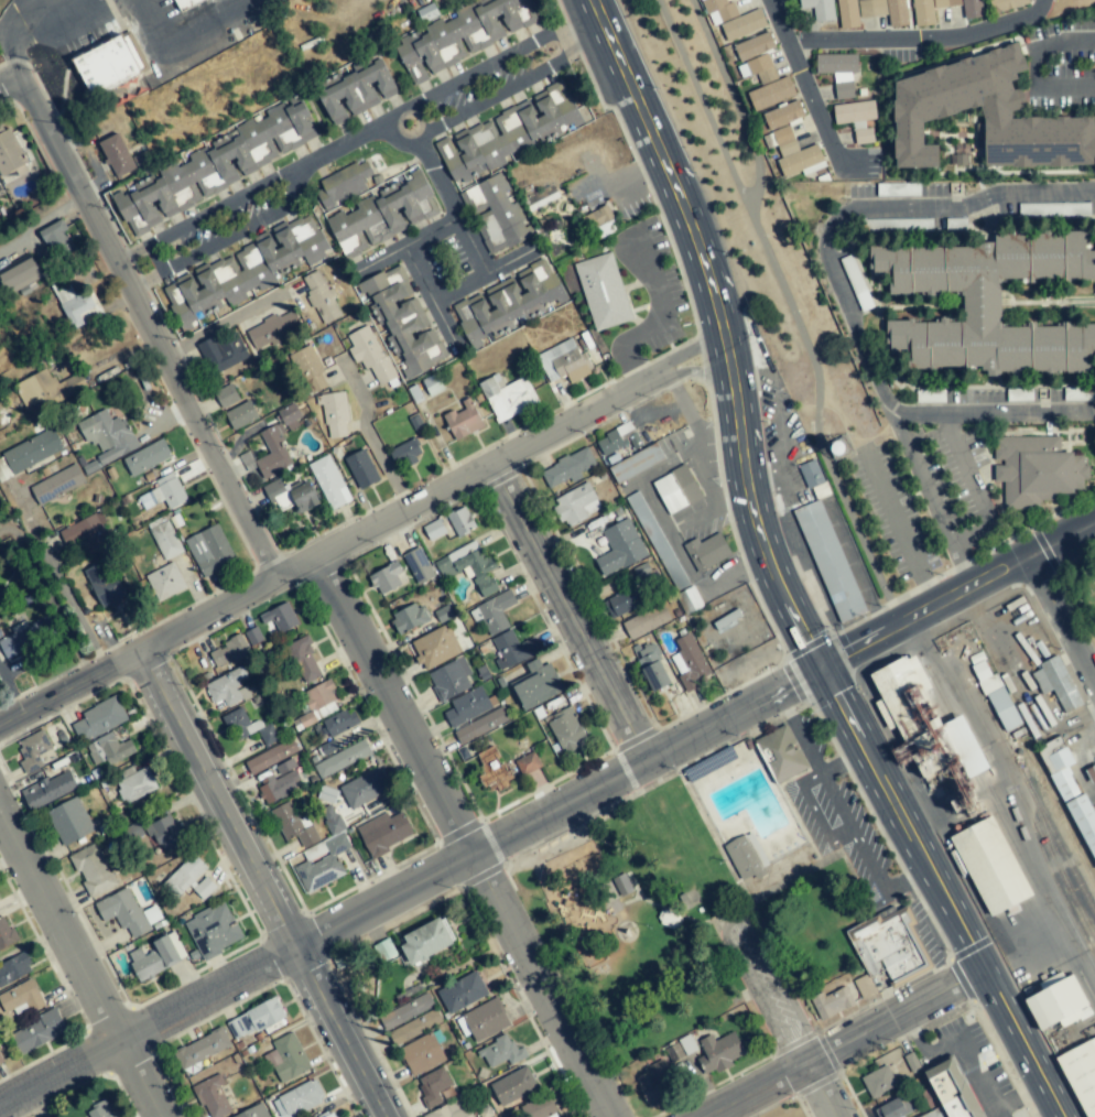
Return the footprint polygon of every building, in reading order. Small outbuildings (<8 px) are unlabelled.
[(177,10),(198,0),(173,0),(177,10)] [(506,39),(497,18),(501,16),(509,34),(539,20),(529,0),(472,0),(453,9),(457,17),(443,23),(441,19),(421,28),(420,28),(392,41),(412,83),(506,39)] [(711,26),(739,16),(733,1),(728,3),(726,0),(701,0),(711,26)] [(835,20),(832,0),(798,0),(800,13),(811,11),(813,23),(835,20)] [(859,27),(858,18),(887,15),(885,0),(860,0),(856,0),(837,0),(840,29),(859,27)] [(888,27),(907,26),(906,0),(887,0),(888,27)] [(961,6),(960,0),(912,0),(914,26),(935,25),(933,9),(961,6)] [(984,17),(981,0),(962,0),(965,20),(984,17)] [(990,10),(1027,8),(1027,0),(989,0),(990,10)] [(727,42),(767,26),(759,8),(720,25),(727,42)] [(733,46),(741,63),(775,47),(768,31),(733,46)] [(140,75),(124,36),(74,57),(90,96),(140,75)] [(756,73),(760,85),(777,79),(768,53),(737,65),(742,78),(756,73)] [(857,53),(816,55),(816,74),(834,73),(835,99),(853,98),(852,73),(857,73),(857,53)] [(317,92),(333,126),(348,119),(339,100),(343,98),(352,116),(382,102),(382,101),(397,93),(378,54),(351,67),(355,73),(317,92)] [(895,168),(939,167),(938,145),(923,145),(923,115),(983,114),(983,124),(976,124),(977,147),(984,147),(985,167),(1094,165),(1094,136),(1093,117),(1011,118),(1011,109),(1023,109),(1023,92),(1013,92),(1013,81),(1017,81),(1016,71),(1023,71),(1022,61),(893,63),(895,168)] [(754,112),(796,95),(788,76),(746,93),(754,112)] [(531,99),(451,137),(450,136),(434,144),(455,186),(506,162),(504,159),(559,133),(559,132),(581,122),(561,81),(530,96),(531,99)] [(319,136),(298,96),(286,102),(286,100),(265,111),(269,117),(255,124),(253,120),(208,144),(186,156),(189,161),(178,167),(175,163),(158,172),(159,174),(133,187),(134,190),(123,196),(120,191),(111,196),(134,238),(165,221),(164,220),(242,179),(241,177),(319,136)] [(832,105),(835,125),(853,123),(855,144),(874,142),(872,127),(866,128),(865,121),(876,119),(874,100),(832,105)] [(762,112),(767,129),(804,118),(799,101),(762,112)] [(8,124),(0,127),(0,176),(25,165),(8,124)] [(798,151),(789,125),(771,132),(780,158),(776,160),(783,177),(802,170),(803,175),(825,167),(817,144),(798,151)] [(100,141),(113,177),(149,164),(144,152),(129,157),(120,134),(100,141)] [(319,180),(324,192),(316,195),(323,211),(369,191),(364,180),(373,176),(366,160),(357,165),(357,163),(319,180)] [(345,259),(407,229),(398,210),(402,208),(411,226),(440,212),(418,167),(373,189),(375,193),(354,203),(357,209),(344,215),(342,211),(325,219),(345,259)] [(489,256),(534,236),(529,225),(526,226),(516,202),(510,205),(504,192),(509,190),(502,174),(464,190),(480,229),(478,230),(489,256)] [(877,196),(905,195),(904,185),(891,186),(891,184),(877,184),(877,196)] [(161,286),(183,333),(190,330),(197,322),(194,316),(216,306),(224,299),(231,306),(236,304),(244,297),(276,281),(273,274),(294,264),(302,257),(309,265),(315,263),(328,250),(310,212),(270,231),(269,230),(255,237),(241,250),(209,265),(209,264),(161,286)] [(75,252),(64,231),(67,229),(62,219),(40,231),(56,262),(75,252)] [(1089,250),(1088,237),(870,243),(871,275),(889,274),(889,293),(962,292),(963,322),(949,322),(948,320),(914,322),(914,320),(885,320),(886,350),(909,349),(910,369),(986,367),(986,375),(1090,372),(1089,353),(1094,353),(1094,324),(1000,326),(999,281),(1094,278),(1094,250),(1089,250)] [(594,331),(632,320),(612,252),(574,263),(594,331)] [(29,253),(0,269),(0,279),(9,295),(42,277),(29,253)] [(452,305),(467,342),(564,301),(547,259),(516,271),(525,292),(520,294),(513,279),(452,305)] [(404,378),(447,360),(434,329),(413,337),(411,333),(424,328),(419,318),(423,316),(414,296),(413,296),(401,265),(357,283),(377,330),(383,327),(404,378)] [(341,316),(331,296),(331,295),(319,271),(301,280),(323,325),(341,316)] [(50,286),(72,329),(103,314),(90,288),(75,295),(66,278),(50,286)] [(245,331),(256,353),(302,328),(292,309),(280,316),(279,313),(245,331)] [(346,335),(351,346),(348,348),(355,363),(360,360),(365,369),(370,367),(379,386),(394,379),(370,324),(346,335)] [(217,336),(199,344),(213,374),(248,358),(236,331),(218,340),(217,336)] [(535,356),(549,383),(566,375),(571,384),(594,372),(583,352),(579,354),(571,338),(535,356)] [(310,394),(327,386),(321,372),(323,371),(311,345),(291,354),(310,394)] [(47,368),(13,385),(27,413),(85,385),(78,371),(55,383),(47,368)] [(443,390),(436,373),(421,380),(429,397),(443,390)] [(497,423),(539,404),(526,376),(503,386),(498,374),(478,383),(497,423)] [(239,402),(232,384),(214,390),(220,408),(239,402)] [(1064,388),(1065,401),(1094,400),(1094,388),(1064,388)] [(326,438),(346,436),(344,423),(348,422),(345,392),(321,394),(326,438)] [(483,429),(472,397),(461,401),(463,408),(444,415),(452,440),(483,429)] [(258,417),(249,400),(224,413),(233,430),(258,417)] [(278,409),(286,431),(302,425),(294,403),(278,409)] [(137,449),(122,415),(110,420),(106,409),(76,422),(87,446),(93,443),(103,464),(137,449)] [(595,439),(603,457),(639,441),(630,422),(595,439)] [(259,432),(269,454),(255,461),(263,479),(294,464),(276,424),(259,432)] [(55,431),(0,452),(0,478),(64,454),(55,431)] [(993,437),(994,463),(994,482),(1003,481),(1004,510),(1039,509),(1038,501),(1055,501),(1055,492),(1083,492),(1083,480),(1089,480),(1089,464),(1083,464),(1083,452),(1060,452),(1060,436),(993,437)] [(122,459),(132,477),(172,457),(162,438),(122,459)] [(421,456),(415,440),(388,450),(394,466),(421,456)] [(609,465),(615,482),(665,462),(658,446),(609,465)] [(380,480),(363,449),(343,459),(360,490),(380,480)] [(581,476),(579,472),(595,466),(589,449),(539,468),(548,489),(581,476)] [(308,464),(330,511),(351,501),(329,454),(308,464)] [(805,489),(823,484),(816,460),(799,465),(805,489)] [(85,483),(76,464),(29,487),(38,505),(85,483)] [(138,497),(144,509),(164,500),(169,510),(187,501),(173,471),(154,480),(158,488),(138,497)] [(653,483),(667,515),(687,505),(672,474),(653,483)] [(319,504),(307,478),(283,489),(278,478),(263,486),(276,513),(293,505),(297,515),(319,504)] [(601,510),(588,483),(551,500),(564,528),(601,510)] [(689,584),(638,491),(625,498),(676,591),(689,584)] [(866,612),(820,499),(793,510),(839,623),(866,612)] [(475,529),(466,507),(447,515),(456,536),(475,529)] [(60,529),(73,561),(111,545),(102,524),(105,523),(101,512),(60,529)] [(162,561),(181,553),(167,517),(148,525),(162,561)] [(647,556),(629,518),(601,531),(610,551),(594,559),(603,577),(647,556)] [(422,526),(429,541),(446,533),(439,519),(422,526)] [(235,561),(217,523),(184,540),(202,577),(235,561)] [(684,544),(699,572),(731,555),(719,532),(699,543),(696,538),(684,544)] [(434,560),(442,579),(467,569),(480,599),(498,591),(489,571),(497,568),(491,555),(483,558),(476,541),(434,560)] [(402,555),(417,585),(434,577),(419,547),(402,555)] [(407,583),(398,562),(368,574),(378,596),(407,583)] [(116,574),(107,577),(101,563),(83,570),(100,609),(126,598),(116,574)] [(145,575),(156,602),(185,590),(174,563),(145,575)] [(685,615),(703,606),(694,586),(676,595),(685,615)] [(469,609),(474,620),(481,617),(490,636),(509,627),(501,610),(516,603),(510,591),(469,609)] [(633,609),(626,591),(603,601),(610,619),(633,609)] [(258,615),(263,625),(273,620),(279,633),(298,624),(287,602),(258,615)] [(429,621),(422,602),(390,615),(398,634),(429,621)] [(628,639),(671,624),(664,605),(622,620),(628,639)] [(57,635),(47,614),(26,624),(25,621),(10,628),(13,633),(0,639),(0,648),(5,660),(57,635)] [(462,652),(447,624),(408,644),(423,672),(462,652)] [(251,646),(262,640),(256,627),(244,632),(251,646)] [(499,670),(541,652),(535,637),(517,644),(511,630),(492,638),(500,658),(495,660),(499,670)] [(686,693),(699,687),(696,681),(710,674),(690,632),(674,640),(680,652),(669,657),(686,693)] [(232,662),(249,655),(241,634),(223,641),(225,646),(209,653),(215,667),(231,660),(232,662)] [(304,685),(324,675),(304,636),(285,646),(304,685)] [(652,692),(672,683),(653,643),(633,653),(652,692)] [(1022,725),(997,674),(991,676),(980,652),(968,658),(1003,733),(1022,725)] [(870,674),(907,655),(944,726),(962,716),(989,768),(950,789),(939,768),(924,776),(870,674)] [(1030,670),(1042,695),(1053,690),(1064,713),(1082,704),(1058,656),(1030,670)] [(426,674),(440,702),(471,688),(466,677),(471,674),(463,657),(426,674)] [(550,662),(541,666),(538,658),(525,664),(529,674),(510,683),(522,710),(563,691),(550,662)] [(226,707),(250,697),(244,683),(248,681),(242,667),(204,684),(213,704),(223,700),(226,707)] [(303,691),(314,719),(340,709),(329,681),(303,691)] [(491,707),(480,686),(449,702),(452,708),(443,713),(450,728),(491,707)] [(71,724),(80,743),(127,721),(115,695),(79,713),(82,719),(71,724)] [(250,724),(241,707),(223,716),(235,741),(257,730),(265,746),(278,739),(270,723),(263,727),(259,720),(250,724)] [(322,721),(330,737),(359,723),(351,707),(322,721)] [(460,746),(510,722),(503,707),(452,731),(460,746)] [(578,748),(575,741),(584,738),(573,708),(548,716),(561,754),(578,748)] [(754,741),(780,785),(810,772),(787,725),(754,741)] [(18,761),(25,775),(43,766),(38,756),(53,749),(43,729),(16,742),(24,758),(18,761)] [(130,739),(118,744),(112,733),(85,745),(94,765),(106,759),(109,765),(136,752),(130,739)] [(1075,762),(1060,736),(1036,748),(1064,802),(1080,793),(1066,767),(1075,762)] [(244,760),(251,775),(299,753),(292,738),(244,760)] [(319,779),(372,754),(365,740),(312,764),(319,779)] [(512,782),(494,746),(476,755),(484,772),(478,775),(488,794),(512,782)] [(520,775),(540,768),(534,752),(514,760),(520,775)] [(265,804),(303,788),(291,758),(274,765),(278,775),(256,784),(265,804)] [(125,804),(157,789),(147,766),(114,781),(125,804)] [(339,787),(350,810),(389,790),(378,767),(339,787)] [(20,791),(30,812),(78,789),(69,768),(20,791)] [(1094,865),(1094,813),(1085,793),(1065,803),(1094,865)] [(46,810),(61,846),(93,833),(78,797),(46,810)] [(308,815),(298,820),(290,801),(269,810),(283,842),(297,836),(302,848),(319,841),(308,815)] [(386,813),(356,828),(370,857),(414,836),(402,811),(389,818),(386,813)] [(159,854),(185,840),(171,813),(144,826),(159,854)] [(947,838),(990,815),(1032,896),(988,918),(947,838)] [(329,834),(344,830),(341,816),(326,820),(329,834)] [(767,864),(752,831),(724,844),(743,885),(766,874),(762,867),(767,864)] [(345,877),(336,854),(350,849),(344,833),(324,841),(329,856),(309,864),(308,861),(293,866),(303,893),(345,877)] [(118,885),(111,870),(114,868),(109,856),(104,859),(96,842),(69,855),(89,898),(118,885)] [(176,898),(189,886),(202,900),(216,887),(204,874),(208,870),(193,854),(162,883),(176,898)] [(625,872),(611,881),(622,899),(637,891),(625,872)] [(94,903),(103,922),(114,917),(120,929),(126,926),(132,939),(152,929),(149,924),(161,919),(155,905),(140,912),(128,887),(94,903)] [(202,960),(243,940),(225,901),(183,921),(202,960)] [(899,915),(926,968),(878,995),(846,931),(896,911),(899,915)] [(17,942),(6,916),(0,918),(0,949),(17,942)] [(411,965),(454,944),(441,917),(398,938),(411,965)] [(187,959),(174,931),(152,941),(156,950),(143,956),(140,948),(126,954),(138,981),(187,959)] [(23,952),(0,965),(0,988),(33,970),(23,952)] [(437,988),(446,1013),(488,997),(479,972),(437,988)] [(866,974),(853,982),(863,1000),(877,992),(866,974)] [(1023,998),(1072,974),(1087,1006),(1039,1030),(1023,998)] [(30,979),(0,995),(0,1005),(5,1013),(25,1002),(30,1012),(45,1004),(30,979)] [(855,1004),(846,986),(824,996),(822,992),(809,998),(820,1021),(855,1004)] [(386,1031),(434,1006),(427,992),(378,1017),(386,1031)] [(235,1041),(285,1017),(275,997),(225,1021),(235,1041)] [(475,1043),(509,1027),(495,998),(455,1017),(464,1035),(470,1032),(475,1043)] [(393,1043),(442,1020),(436,1009),(387,1032),(393,1043)] [(10,1031),(20,1053),(67,1033),(57,1010),(10,1031)] [(231,1047),(223,1028),(172,1051),(180,1069),(231,1047)] [(311,1069),(293,1031),(265,1045),(282,1082),(311,1069)] [(398,1049),(412,1077),(446,1060),(431,1032),(398,1049)] [(478,1049),(487,1069),(507,1060),(510,1066),(528,1057),(523,1047),(515,1050),(508,1035),(478,1049)] [(1055,1058),(1094,1036),(1094,1116),(1088,1116),(1055,1058)] [(948,1116),(984,1116),(951,1054),(923,1070),(948,1116)] [(649,1108),(660,1103),(656,1095),(666,1091),(662,1082),(671,1077),(663,1059),(644,1068),(646,1073),(635,1078),(649,1108)] [(858,1076),(885,1063),(897,1086),(870,1099),(858,1076)] [(538,1089),(527,1066),(489,1084),(500,1107),(538,1089)] [(451,1086),(443,1067),(414,1080),(428,1109),(442,1102),(437,1092),(451,1086)] [(207,1116),(220,1116),(231,1112),(219,1086),(224,1084),(219,1074),(193,1086),(207,1116)] [(315,1080),(271,1098),(279,1116),(290,1116),(325,1102),(315,1080)] [(525,1116),(556,1116),(548,1096),(521,1107),(525,1116)] [(461,1097),(422,1116),(472,1116),(461,1097)] [(907,1114),(901,1116),(877,1116),(874,1110),(898,1097),(907,1114)] [(106,1099),(85,1108),(89,1116),(114,1116),(106,1099)] [(262,1103),(232,1116),(269,1116),(262,1103)] [(940,1106),(919,1116),(945,1116),(940,1106)]
